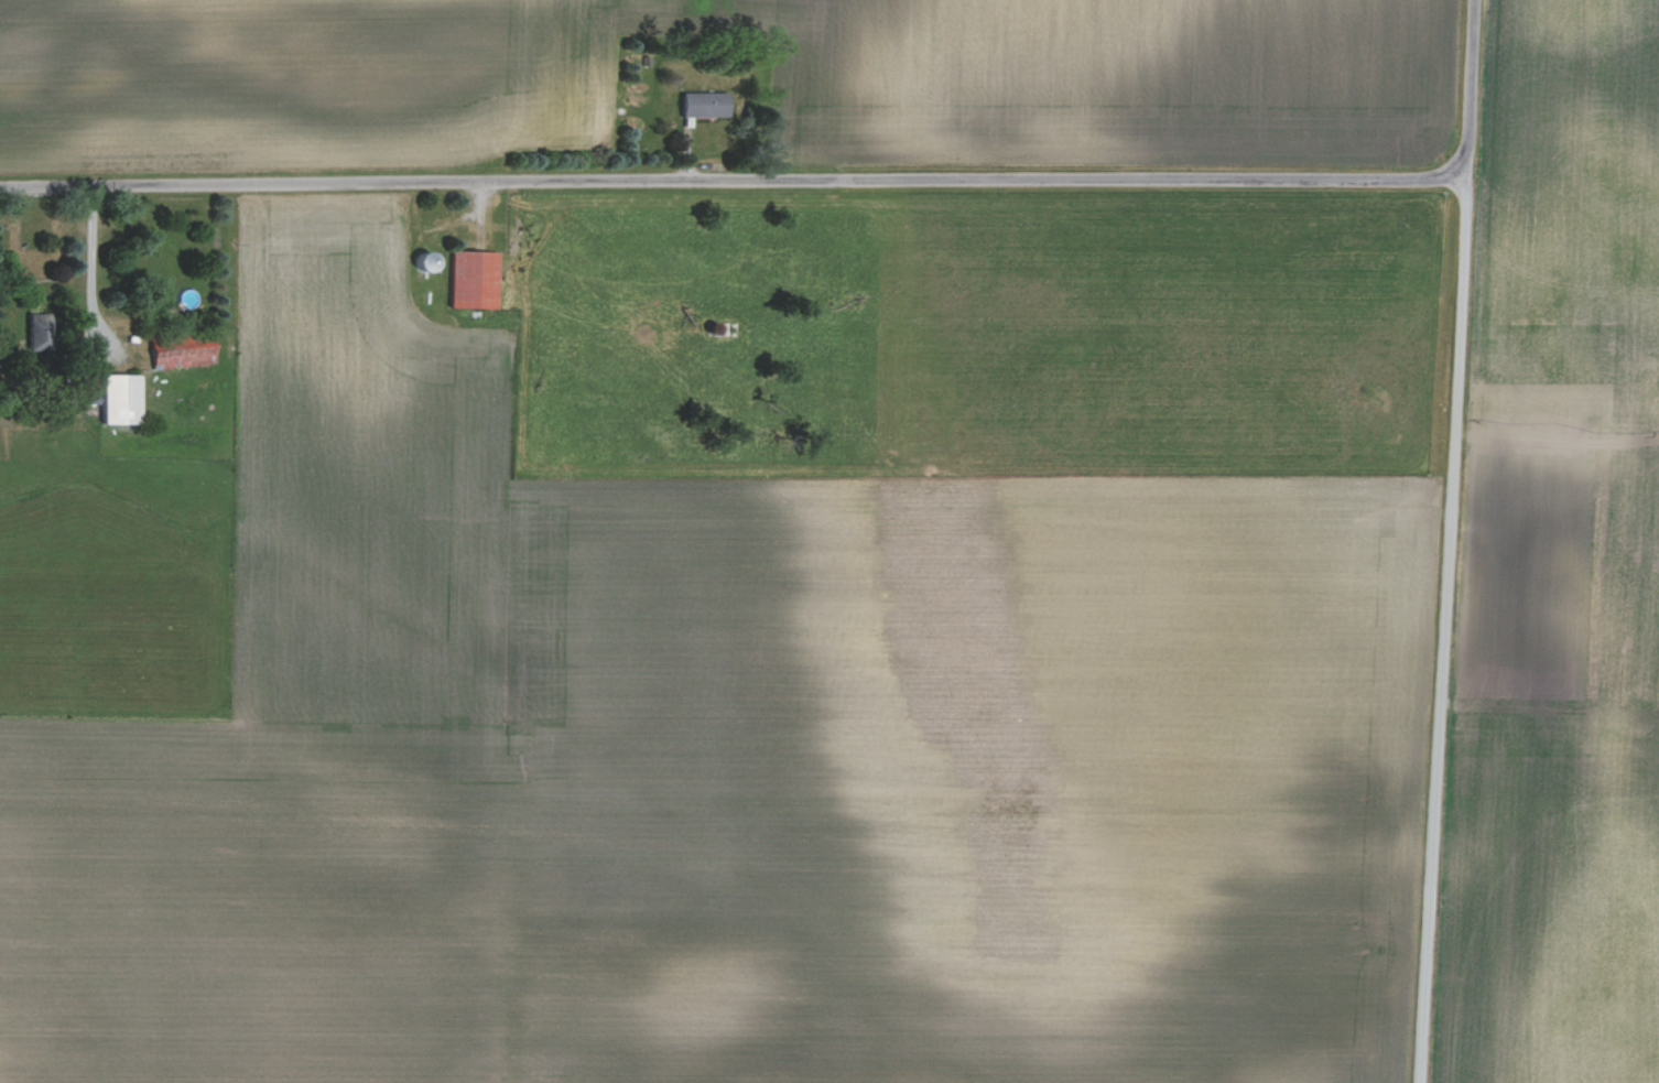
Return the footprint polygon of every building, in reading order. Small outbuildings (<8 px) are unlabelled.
[(729,91),(683,92),(683,116),(730,115),(729,91)] [(499,252),(453,250),(451,307),(498,308),(499,252)] [(50,338),(49,322),(32,322),(33,349),(49,349),(49,338),(50,338)] [(103,422),(139,422),(139,375),(104,375),(103,422)]
